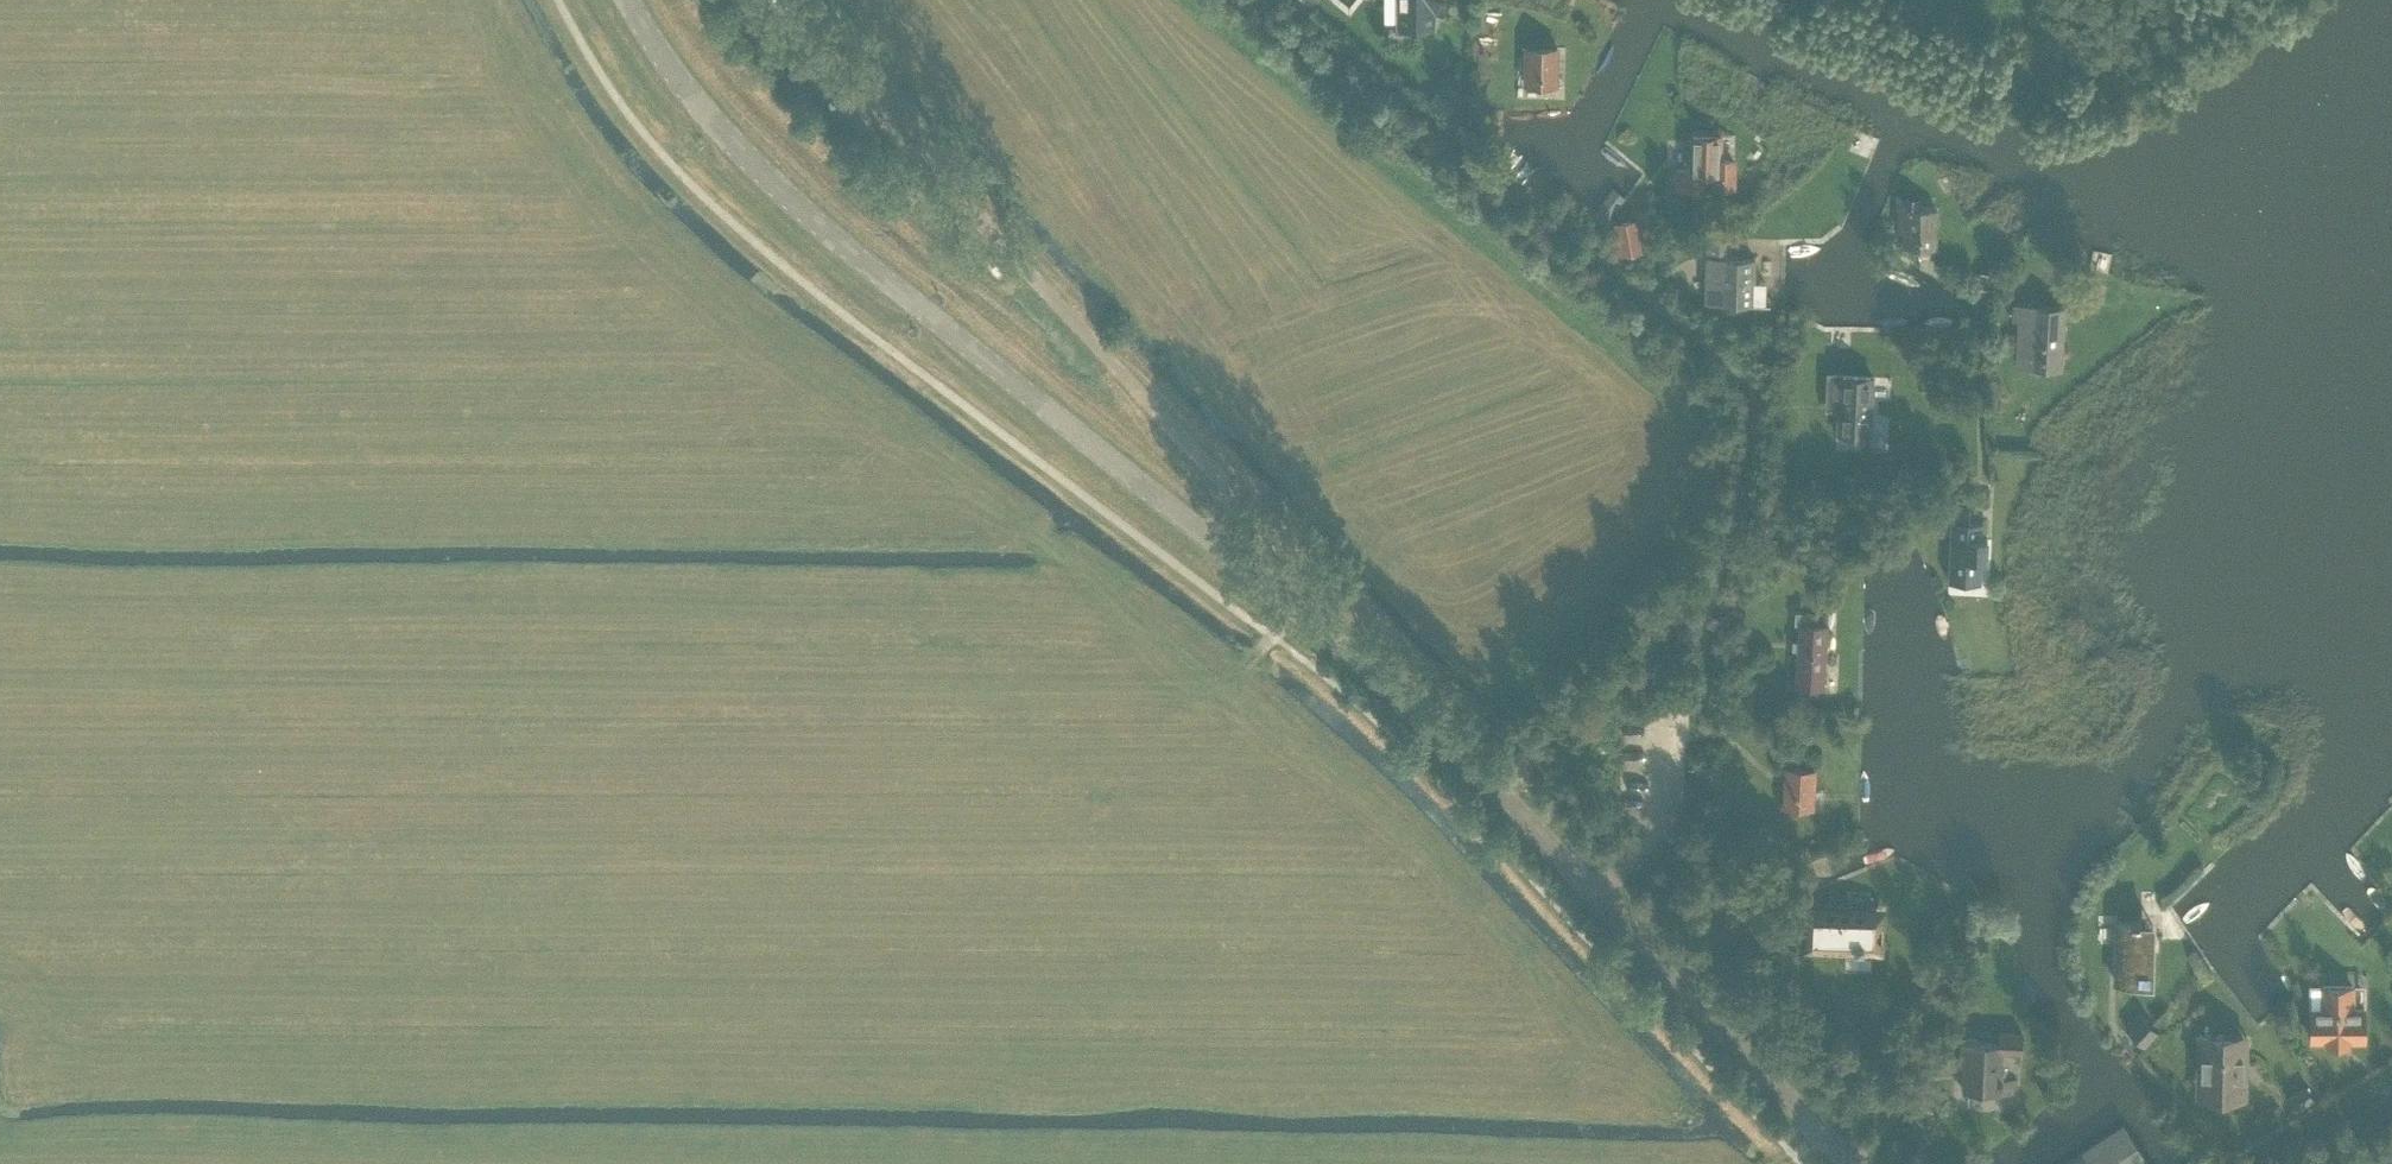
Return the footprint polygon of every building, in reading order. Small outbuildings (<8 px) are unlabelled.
[(1396,27),(1436,27),(1436,14),(1443,17),(1449,0),(1396,0),(1396,27)] [(1555,85),(1556,47),(1526,46),(1525,84),(1555,85)] [(1723,133),(1689,132),(1689,168),(1674,168),(1673,190),(1703,191),(1704,172),(1712,172),(1712,188),(1735,188),(1736,157),(1723,157),(1723,133)] [(1934,245),(1935,208),(1917,207),(1918,195),(1899,194),(1898,229),(1904,229),(1903,244),(1934,245)] [(1641,248),(1634,220),(1618,223),(1624,252),(1641,248)] [(1732,220),(1707,220),(1706,251),(1732,251),(1732,220)] [(1754,303),(1755,258),(1708,256),(1706,300),(1724,300),(1724,302),(1754,303)] [(2061,367),(2065,309),(2016,306),(2015,321),(2020,321),(2017,365),(2061,367)] [(1867,432),(1869,376),(1843,374),(1841,430),(1867,432)] [(1980,582),(1981,559),(1987,559),(1988,536),(1982,536),(1982,526),(1978,526),(1978,520),(1970,520),(1970,509),(1952,508),(1952,519),(1950,581),(1980,582)] [(1822,685),(1825,623),(1816,622),(1816,611),(1795,610),(1794,621),(1799,622),(1795,684),(1822,685)] [(1813,793),(1815,769),(1786,767),(1784,804),(1808,805),(1809,795),(1813,793)] [(1886,907),(1801,905),(1799,952),(1884,955),(1886,907)] [(2152,940),(2153,925),(2117,924),(2116,979),(2152,980),(2152,956),(2163,956),(2163,940),(2152,940)] [(2350,987),(2320,987),(2320,1010),(2308,1010),(2308,1040),(2324,1040),(2324,1044),(2345,1044),(2345,1040),(2361,1040),(2362,1011),(2349,1010),(2350,987)] [(2147,1019),(2130,1019),(2130,1039),(2147,1039),(2147,1019)] [(2018,1091),(2018,1079),(2002,1078),(2002,1054),(2021,1055),(2022,1032),(1998,1032),(1997,1042),(1965,1041),(1964,1089),(2018,1091)] [(2249,1033),(2196,1032),(2194,1099),(2247,1100),(2249,1033)] [(2134,1163),(2147,1163),(2149,1162),(2122,1122),(2110,1130),(2134,1163)] [(2118,1163),(2134,1163),(2110,1130),(2100,1137),(2118,1163)] [(2102,1163),(2118,1163),(2100,1137),(2089,1145),(2102,1163)] [(2087,1163),(2102,1163),(2089,1145),(2079,1152),(2087,1163)] [(2071,1163),(2087,1163),(2079,1152),(2068,1159),(2071,1163)]
